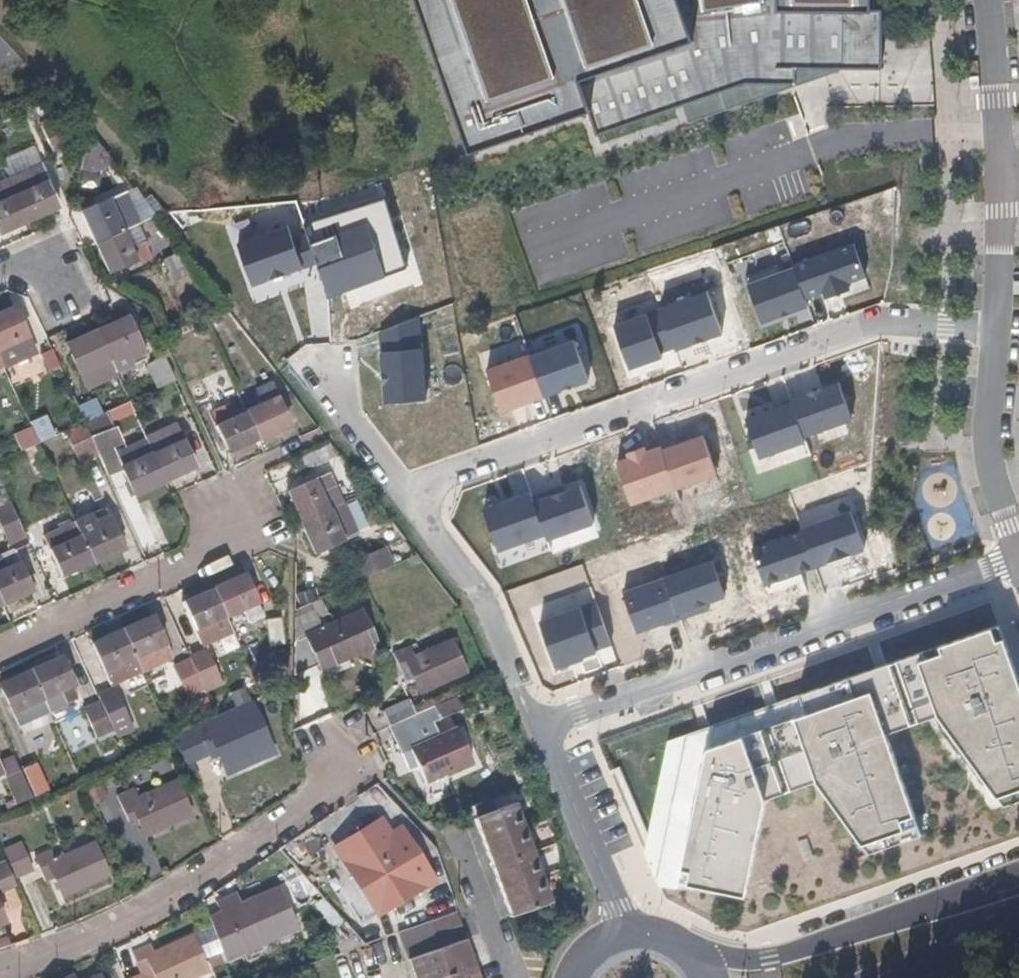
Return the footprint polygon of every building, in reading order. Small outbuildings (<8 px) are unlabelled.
[(870,0),(418,0),(468,148),(588,108),(596,131),(684,102),(751,79),(794,81),(795,64),(840,66),(879,67),(881,8),(870,8),(870,0)] [(751,79),(684,102),(689,119),(841,69),(840,66),(795,64),(794,81),(751,79)] [(66,145),(55,118),(37,125),(49,153),(66,145)] [(53,207),(39,170),(24,176),(28,186),(11,194),(23,221),(53,207)] [(11,194),(0,198),(0,232),(23,221),(11,194)] [(133,224),(120,197),(106,202),(105,199),(78,211),(92,243),(133,224)] [(150,260),(133,224),(92,243),(106,273),(134,261),(136,266),(150,260)] [(9,307),(0,311),(0,366),(30,353),(9,307)] [(142,358),(123,317),(92,330),(105,359),(111,372),(142,358)] [(105,359),(92,330),(61,344),(73,372),(77,371),(83,385),(94,380),(88,366),(105,359)] [(167,379),(157,357),(144,363),(154,385),(167,379)] [(285,425),(266,385),(247,393),(253,407),(249,409),(242,412),(246,420),(254,439),(285,425)] [(92,414),(82,391),(68,397),(78,420),(92,414)] [(254,439),(246,420),(242,412),(234,415),(228,402),(208,410),(214,424),(211,425),(223,452),(254,439)] [(107,444),(98,422),(104,419),(101,412),(79,422),(92,451),(107,444)] [(92,451),(79,422),(78,420),(63,427),(77,457),(92,451)] [(192,466),(174,423),(141,437),(143,441),(148,454),(161,480),(192,466)] [(33,441),(26,426),(10,433),(17,447),(33,441)] [(148,454),(143,441),(130,446),(136,459),(148,454)] [(329,453),(324,443),(298,454),(303,465),(329,453)] [(161,480),(148,454),(136,459),(130,446),(123,450),(116,453),(122,466),(118,467),(129,494),(161,480)] [(122,466),(116,453),(110,455),(116,468),(118,467),(122,466)] [(345,499),(332,469),(284,490),(297,521),(345,499)] [(361,537),(345,499),(297,521),(315,558),(361,537)] [(5,500),(0,503),(0,536),(3,544),(21,537),(5,500)] [(119,549),(100,508),(69,521),(76,535),(88,563),(119,549)] [(88,563),(76,535),(59,543),(52,529),(41,534),(47,549),(45,550),(57,577),(88,563)] [(25,546),(21,537),(3,544),(6,551),(11,564),(16,562),(12,551),(25,546)] [(389,564),(382,546),(351,560),(358,578),(367,574),(379,569),(389,564)] [(16,562),(11,564),(6,551),(0,554),(0,566),(1,569),(0,570),(0,603),(28,590),(16,562)] [(259,616),(241,575),(227,581),(209,588),(222,617),(239,609),(245,622),(259,616)] [(222,617),(209,588),(179,603),(198,644),(228,630),(222,617)] [(371,644),(357,611),(319,628),(315,618),(321,616),(313,599),(290,608),(290,629),(290,675),(316,664),(317,668),(371,644)] [(169,658),(150,616),(118,630),(137,672),(169,658)] [(277,647),(277,619),(262,619),(261,646),(277,647)] [(647,851),(659,884),(755,894),(775,798),(823,779),(878,850),(931,829),(896,730),(942,713),(1000,798),(1018,793),(1018,666),(1004,626),(672,740),(647,851)] [(137,672),(118,630),(88,643),(107,685),(137,672)] [(416,692),(463,671),(449,638),(410,655),(405,644),(389,650),(395,664),(403,661),(416,692)] [(216,679),(203,652),(188,659),(200,686),(216,679)] [(75,701),(68,687),(71,686),(58,657),(27,670),(46,713),(75,701)] [(199,687),(186,659),(170,667),(182,693),(199,687)] [(27,670),(0,682),(0,686),(18,726),(46,713),(27,670)] [(122,715),(109,688),(95,694),(107,722),(122,715)] [(409,714),(402,698),(379,709),(385,724),(409,714)] [(269,752),(257,727),(246,700),(212,715),(191,725),(192,728),(169,739),(182,766),(204,756),(200,746),(209,742),(213,752),(223,773),(269,752)] [(107,731),(95,704),(80,710),(92,737),(107,731)] [(468,763),(453,729),(434,737),(428,723),(436,719),(430,704),(409,714),(385,724),(398,753),(407,750),(414,767),(421,782),(468,763)] [(213,752),(209,742),(200,746),(204,756),(213,752)] [(414,767),(407,750),(398,753),(405,770),(414,767)] [(0,778),(12,806),(27,799),(10,761),(0,765),(0,778)] [(43,790),(31,766),(20,771),(30,796),(43,790)] [(104,799),(91,770),(75,777),(81,789),(88,806),(104,799)] [(187,813),(172,781),(133,799),(129,789),(113,795),(124,822),(133,818),(141,834),(187,813)] [(547,900),(532,856),(514,805),(472,818),(481,844),(496,888),(505,916),(519,911),(547,900)] [(384,860),(370,826),(333,842),(328,832),(311,839),(316,852),(325,848),(338,879),(384,860)] [(15,841),(0,848),(0,849),(11,876),(28,869),(15,841)] [(105,875),(90,841),(52,857),(48,847),(31,854),(36,866),(44,863),(51,878),(58,895),(105,875)] [(14,884),(3,859),(0,860),(0,890),(14,884)] [(51,878),(44,863),(36,866),(43,881),(51,878)] [(289,919),(273,886),(257,893),(235,903),(230,892),(212,901),(216,911),(205,917),(220,961),(247,949),(243,939),(289,919)] [(461,936),(452,911),(394,932),(400,950),(409,973),(411,977),(475,977),(461,936)] [(247,949),(293,929),(289,919),(243,939),(247,949)] [(360,944),(343,925),(328,930),(336,953),(341,951),(360,944)] [(188,937),(150,954),(146,943),(129,952),(138,973),(147,969),(151,977),(185,977),(203,970),(188,937)] [(147,969),(138,973),(140,977),(151,977),(147,969)]
